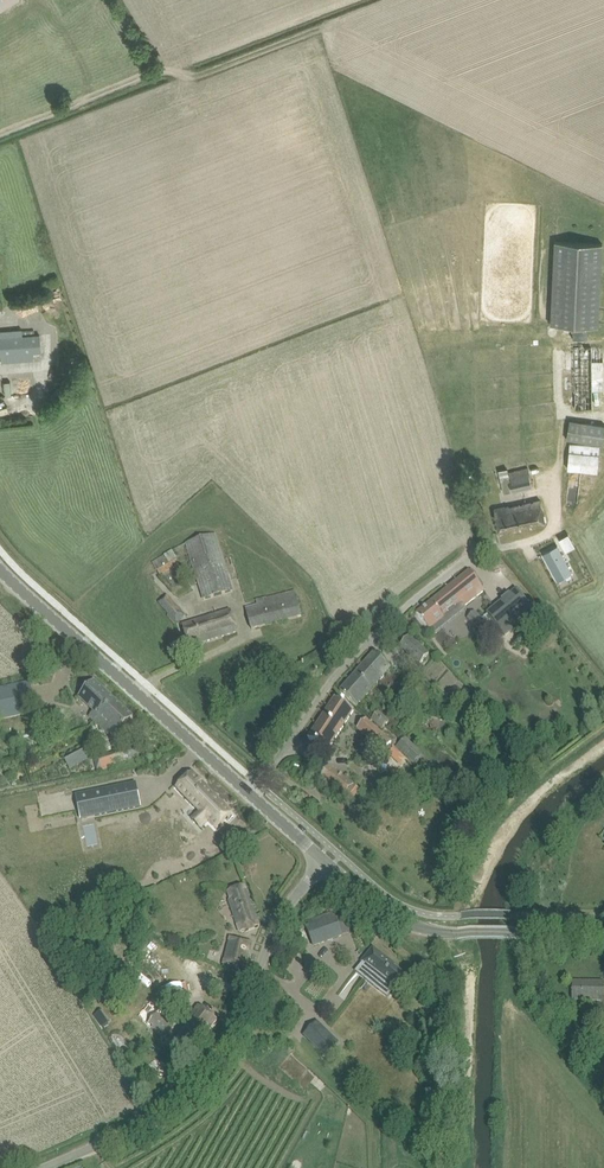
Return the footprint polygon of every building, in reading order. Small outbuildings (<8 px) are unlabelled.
[(553,241),(550,324),(599,326),(602,243),(553,241)] [(573,326),(573,338),(587,339),(588,327),(573,326)] [(42,353),(40,335),(0,338),(0,355),(42,353)] [(599,390),(603,390),(603,344),(573,345),(573,349),(562,349),(562,365),(574,365),(575,406),(599,405),(599,390)] [(566,439),(603,444),(603,435),(603,424),(594,423),(594,422),(569,419),(566,439)] [(528,466),(508,471),(507,467),(499,470),(505,492),(512,490),(512,491),(532,486),(528,466)] [(494,508),(497,521),(500,533),(546,524),(543,512),(541,500),(508,507),(508,506),(494,508)] [(215,534),(187,542),(204,599),(232,590),(215,534)] [(557,545),(543,553),(558,580),(572,573),(557,545)] [(181,565),(173,550),(152,561),(161,576),(181,565)] [(417,613),(424,622),(430,630),(445,619),(442,615),(460,601),(464,606),(485,590),(470,571),(417,613)] [(517,588),(488,613),(506,635),(536,611),(517,588)] [(255,599),(257,605),(246,608),(252,629),(301,616),(295,590),(255,599)] [(185,615),(167,595),(159,602),(169,614),(168,615),(175,623),(185,615)] [(230,609),(182,624),(189,647),(238,632),(230,609)] [(476,610),(467,617),(476,627),(484,620),(476,610)] [(409,635),(399,646),(418,663),(429,652),(409,635)] [(340,691),(349,699),(357,706),(391,668),(374,653),(340,691)] [(0,688),(0,718),(35,710),(29,681),(0,688)] [(94,681),(86,690),(79,697),(94,711),(88,716),(94,721),(114,699),(94,681)] [(327,751),(334,741),(353,710),(335,698),(308,738),(327,751)] [(114,699),(94,721),(109,736),(114,730),(118,734),(125,726),(133,717),(114,699)] [(378,711),(371,719),(382,728),(389,720),(378,711)] [(366,718),(357,727),(382,752),(391,742),(366,718)] [(415,765),(424,756),(417,748),(405,737),(396,746),(415,765)] [(88,745),(65,758),(71,769),(94,757),(88,745)] [(136,746),(94,758),(97,771),(118,766),(117,764),(139,758),(136,746)] [(432,762),(427,768),(443,782),(449,775),(432,762)] [(329,765),(320,778),(345,797),(354,784),(329,765)] [(192,773),(177,788),(200,812),(196,816),(205,824),(208,820),(216,828),(232,813),(192,773)] [(140,806),(138,797),(123,800),(121,787),(77,795),(80,809),(94,807),(95,815),(140,806)] [(245,885),(234,889),(228,891),(230,899),(229,899),(240,932),(249,929),(260,925),(253,905),(252,905),(245,885)] [(335,917),(307,927),(314,945),(342,935),(335,917)] [(222,965),(232,968),(243,971),(251,942),(240,939),(230,936),(222,965)] [(363,962),(359,967),(370,976),(369,977),(382,988),(389,979),(397,986),(405,975),(390,963),(391,962),(373,947),(362,961),(363,962)] [(573,994),(573,1000),(603,1001),(603,991),(603,982),(573,982),(573,994)] [(149,1004),(137,1016),(164,1038),(174,1027),(149,1004)] [(172,1044),(179,1050),(188,1057),(217,1020),(199,1006),(180,1030),(182,1031),(172,1044)] [(318,1021),(304,1036),(325,1057),(339,1042),(318,1021)] [(297,1060),(290,1067),(292,1069),(291,1071),(305,1086),(314,1078),(297,1060)]
